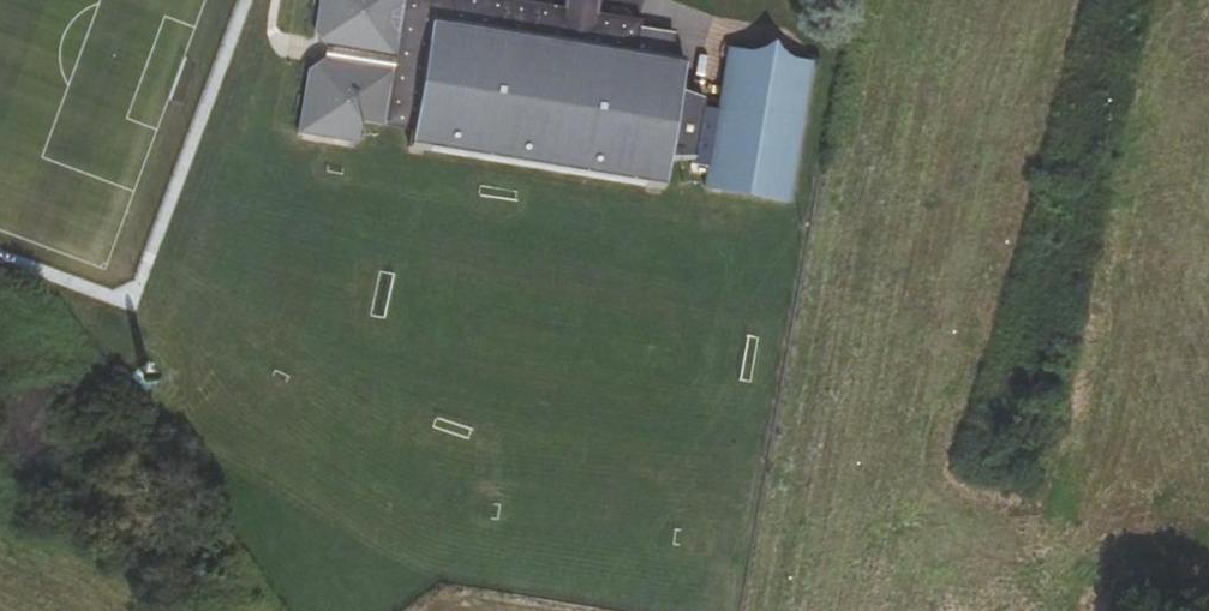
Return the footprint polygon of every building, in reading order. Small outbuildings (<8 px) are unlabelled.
[(407,0),(319,0),(313,35),(325,50),(330,50),(329,63),(323,62),(306,73),(296,136),(357,145),(360,125),(386,129),(407,0)] [(811,70),(781,66),(771,50),(757,62),(726,57),(716,113),(701,112),(702,99),(680,90),(685,61),(671,59),(674,36),(640,31),(640,24),(596,17),(597,6),(566,1),(563,11),(493,0),(407,0),(386,129),(414,134),(411,150),(664,193),(669,165),(691,161),(690,168),(705,170),(701,189),(787,202),(811,70)]
